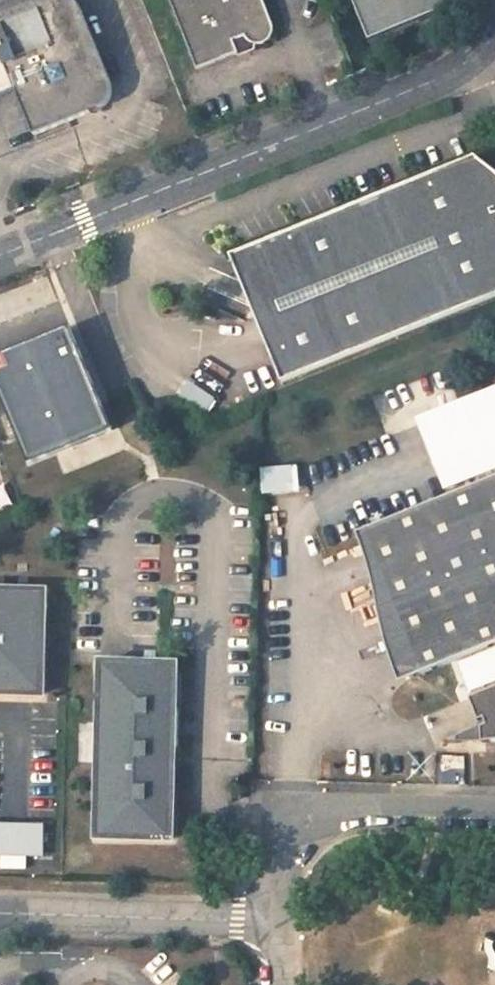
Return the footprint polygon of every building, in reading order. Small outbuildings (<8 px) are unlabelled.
[(99,104),(103,102),(107,98),(110,94),(111,87),(111,81),(110,77),(79,0),(78,0),(34,0),(0,14),(0,145),(99,104)] [(270,23),(261,0),(168,0),(196,69),(236,53),(235,50),(243,46),(248,41),(252,44),(255,44),(261,44),(265,42),(268,38),(271,33),(271,26),(270,23)] [(370,41),(448,7),(445,0),(353,0),(370,41)] [(232,257),(240,279),(248,277),(280,291),(267,321),(279,351),(269,355),(280,382),(494,298),(494,175),(478,161),(232,257)] [(240,279),(269,355),(279,351),(267,321),(280,291),(248,277),(240,279)] [(70,329),(0,357),(0,394),(29,462),(112,430),(70,329)] [(303,468),(265,470),(267,496),(304,494),(303,468)] [(365,531),(421,674),(494,645),(494,480),(365,531)] [(0,591),(0,694),(40,696),(43,593),(0,591)] [(173,668),(100,664),(95,839),(169,842),(173,668)] [(468,698),(477,722),(485,720),(487,728),(481,730),(480,746),(489,745),(494,745),(494,688),(468,698)] [(49,825),(0,825),(0,857),(49,858),(49,825)] [(25,873),(49,868),(46,857),(23,862),(25,873)]
